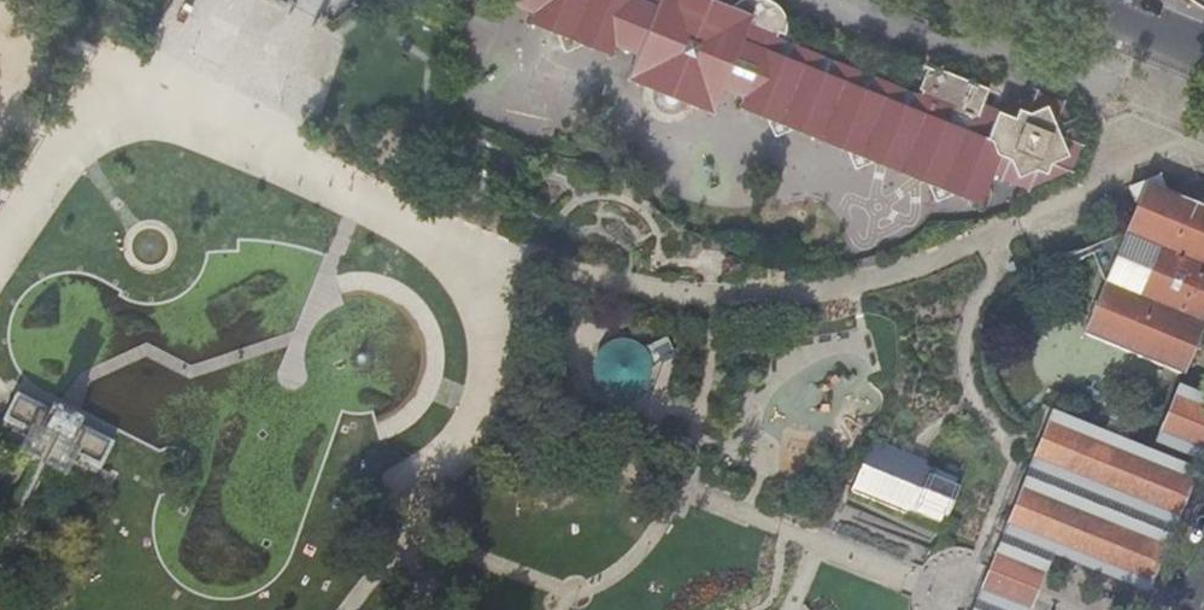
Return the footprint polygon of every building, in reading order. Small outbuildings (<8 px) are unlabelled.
[(508,3),(532,13),(530,18),(558,29),(556,36),(565,54),(582,47),(585,40),(613,51),(615,46),(637,55),(627,79),(652,89),(652,93),(652,101),(653,105),(657,109),(663,113),(667,114),(672,114),(676,114),(680,111),(685,107),(687,103),(712,114),(723,89),(743,98),(742,102),(769,114),(767,121),(775,138),(792,131),(796,124),(851,147),(849,154),(856,171),(874,165),(877,158),(933,180),(930,186),(938,203),(956,196),(959,190),(981,200),(991,177),(999,180),(997,185),(1025,196),(1026,193),(1068,175),(1071,176),(1083,148),(1079,146),(1060,109),(1062,105),(1033,92),(1031,96),(997,110),(982,104),(988,88),(928,64),(916,94),(783,40),(783,17),(782,14),(777,7),(769,0),(739,0),(736,1),(730,6),(716,0),(509,0),(508,3)] [(1083,337),(1182,377),(1203,324),(1203,201),(1193,205),(1145,185),(1124,236),(1109,242),(1116,257),(1083,337)] [(78,423),(79,419),(72,416),(52,406),(49,411),(36,404),(16,396),(6,416),(7,418),(39,434),(57,443),(67,448),(101,465),(112,442),(78,425),(78,423)] [(1203,446),(1203,411),(1171,397),(1156,433),(1202,452),(1203,446)] [(1193,483),(1047,423),(974,606),(972,609),(1030,609),(1047,567),(1142,606),(1193,483)] [(874,445),(856,488),(943,523),(961,479),(874,445)]
